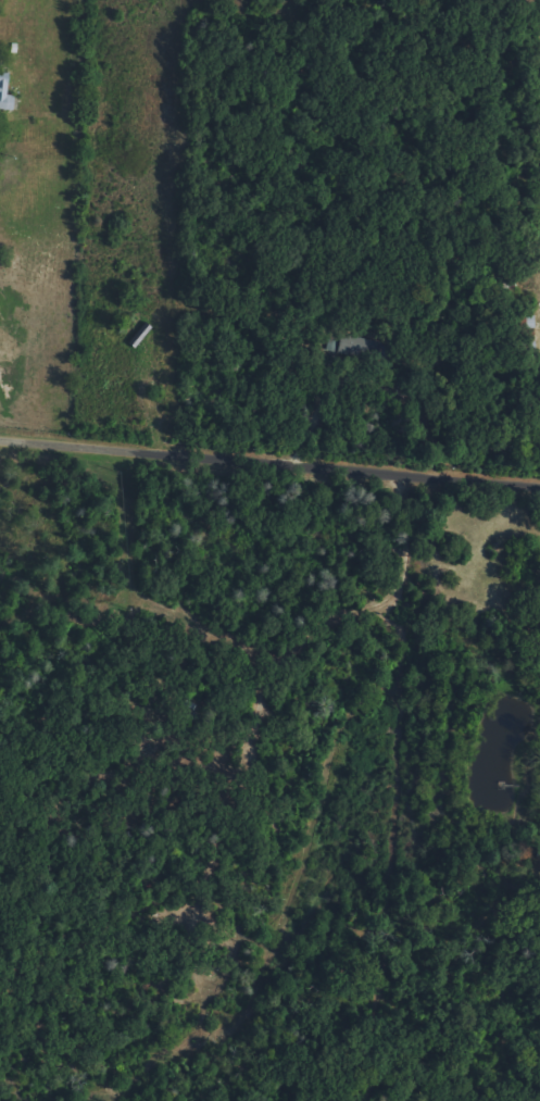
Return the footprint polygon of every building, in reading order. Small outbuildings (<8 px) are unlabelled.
[(15,96),(8,95),(9,79),(0,78),(0,110),(14,111),(15,96)]
